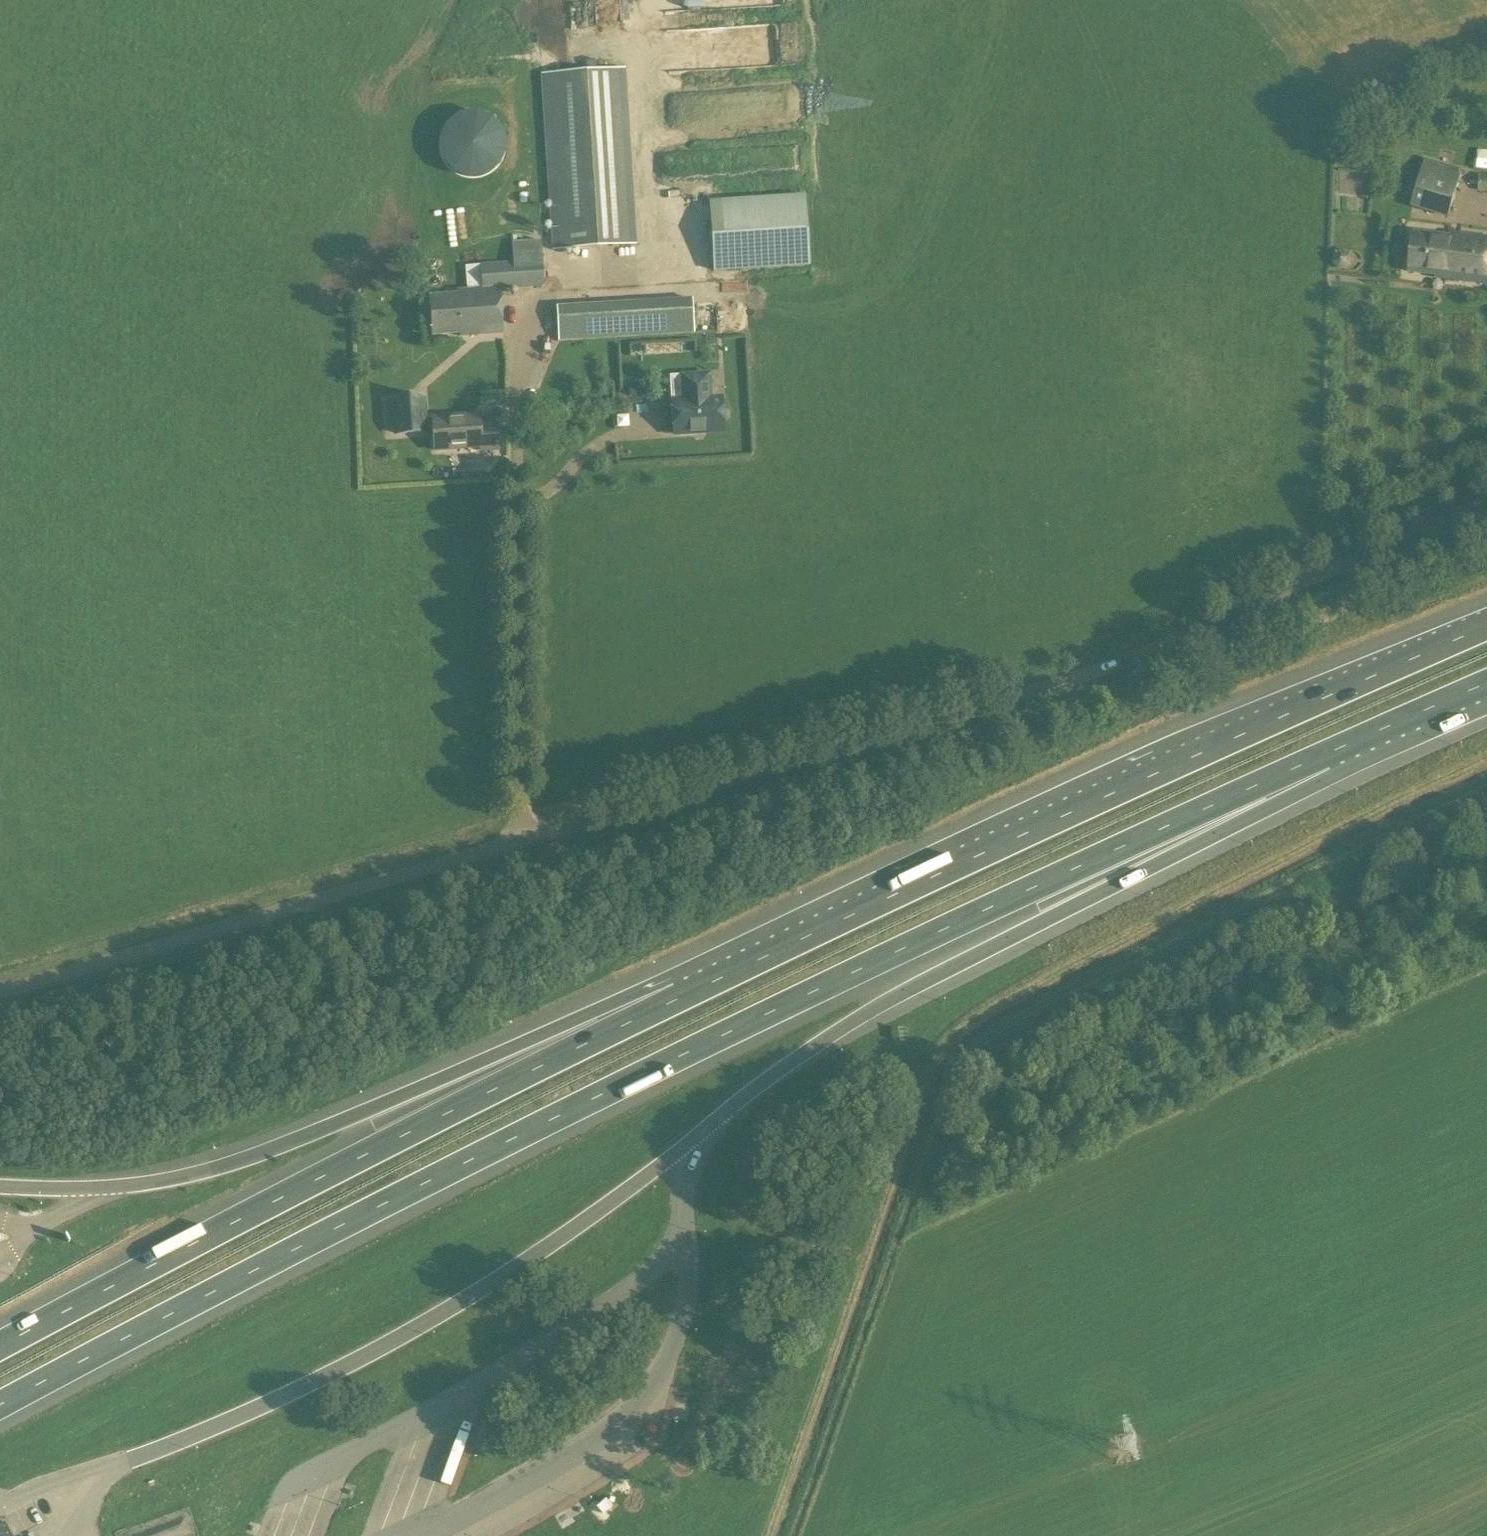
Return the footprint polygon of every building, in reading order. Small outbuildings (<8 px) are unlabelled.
[(552,238),(552,249),(637,244),(625,68),(541,74),(552,238)] [(439,170),(501,172),(504,115),(441,113),(439,170)] [(1411,206),(1448,218),(1463,170),(1426,158),(1411,206)] [(1479,174),(1478,191),(1486,192),(1486,175),(1479,174)] [(807,197),(710,203),(715,271),(740,270),(811,265),(807,197)] [(1451,233),(1450,236),(1414,232),(1409,272),(1445,276),(1445,279),(1486,284),(1486,282),(1486,238),(1451,233)] [(481,284),(482,289),(457,290),(457,294),(429,296),(432,334),(458,332),(459,335),(502,332),(500,289),(544,287),(541,239),(511,241),(512,262),(480,264),(481,284)] [(1333,254),(1332,262),(1337,269),(1345,270),(1352,265),(1353,256),(1348,250),(1340,249),(1333,254)] [(692,297),(556,306),(558,341),(694,333),(692,297)] [(670,398),(672,436),(725,433),(723,395),(712,396),(710,371),(680,373),(682,397),(670,398)] [(425,428),(433,428),(435,449),(478,446),(479,452),(499,451),(497,421),(477,422),(477,415),(433,418),(433,420),(425,420),(424,397),(395,399),(396,432),(425,430),(425,428)] [(675,1399),(641,1433),(668,1461),(703,1428),(675,1399)] [(0,1525),(0,1535),(11,1535),(4,1523),(0,1525)]
